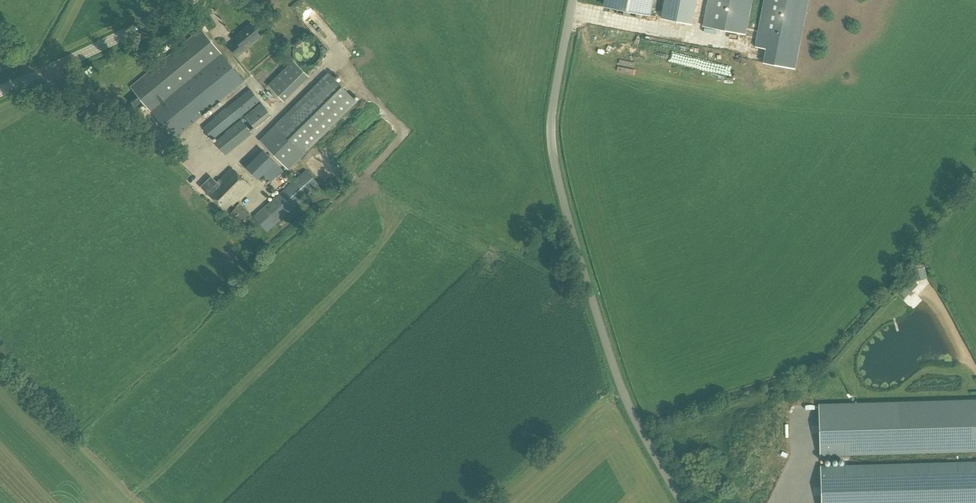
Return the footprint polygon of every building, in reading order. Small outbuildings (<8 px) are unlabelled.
[(606,6),(617,9),(616,13),(623,14),(624,10),(630,11),(629,16),(636,17),(637,12),(648,15),(651,0),(607,0),(606,6)] [(661,18),(690,23),(695,0),(665,0),(661,18)] [(705,25),(747,32),(753,0),(710,0),(705,25)] [(754,61),(795,69),(808,0),(765,0),(754,61)] [(237,42),(230,47),(238,57),(245,51),(244,50),(261,36),(251,25),(234,39),(237,42)] [(201,27),(129,86),(174,139),(244,82),(201,27)] [(292,60),(266,85),(281,101),(307,75),(292,60)] [(252,71),(264,83),(268,80),(256,67),(252,71)] [(289,169),(357,102),(328,73),(260,140),(289,169)] [(250,89),(203,128),(213,140),(260,101),(250,89)] [(262,103),(246,117),(255,128),(271,115),(262,103)] [(377,139),(390,125),(381,117),(368,131),(377,139)] [(235,146),(252,134),(240,120),(222,135),(223,136),(215,142),(225,155),(235,146)] [(330,138),(336,145),(355,127),(349,121),(330,138)] [(283,170),(263,150),(246,167),(259,180),(264,175),(271,182),(283,170)] [(234,206),(252,187),(232,168),(208,193),(226,212),(227,211),(230,214),(241,224),(251,214),(241,204),(237,208),(234,206)] [(266,206),(254,218),(269,231),(320,186),(306,170),(273,199),(266,206)] [(926,269),(912,272),(915,282),(928,279),(926,269)] [(827,465),(827,454),(975,450),(975,400),(818,404),(821,502),(975,502),(975,460),(827,465)]
